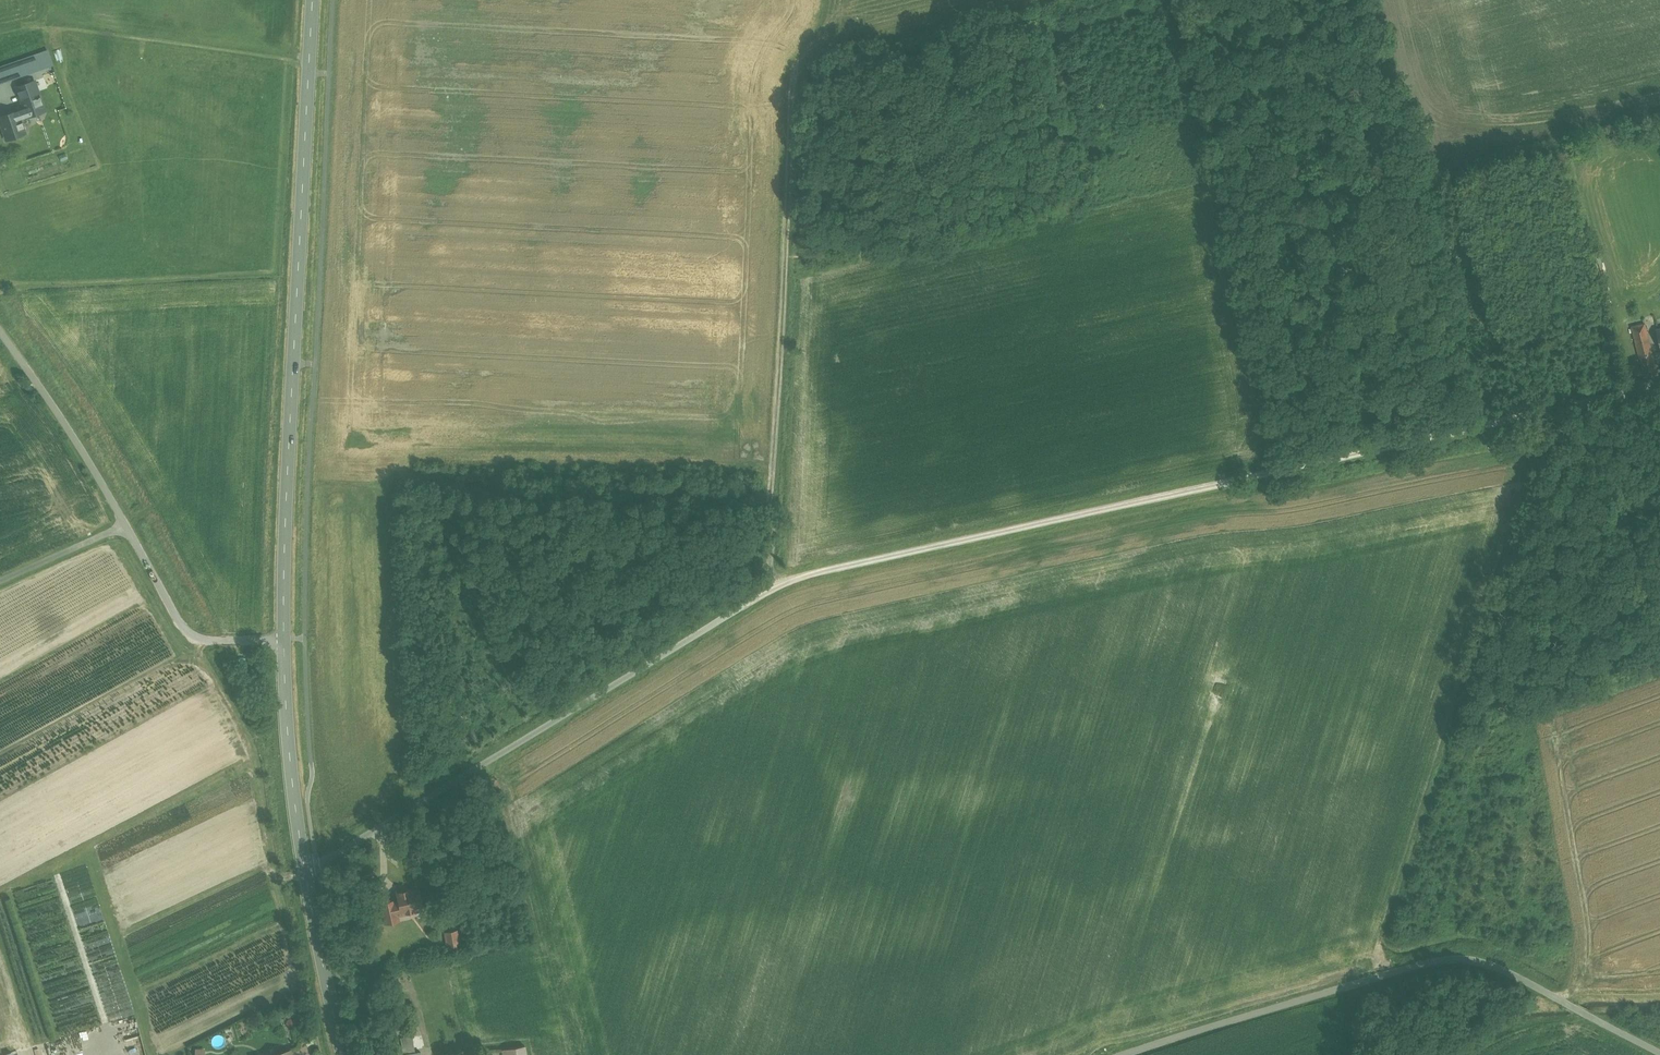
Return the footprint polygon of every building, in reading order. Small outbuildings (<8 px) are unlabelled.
[(0,67),(0,69),(5,83),(55,65),(49,50),(0,67)] [(0,117),(0,120),(7,142),(28,135),(24,121),(48,113),(38,81),(17,88),(24,109),(0,117)] [(1629,323),(1638,377),(1656,374),(1646,320),(1629,323)] [(1649,329),(1657,357),(1659,356),(1659,326),(1649,329)] [(395,890),(396,899),(400,915),(424,910),(419,885),(395,890)] [(396,899),(379,902),(384,924),(401,920),(400,915),(396,899)] [(458,930),(444,932),(447,949),(461,947),(458,930)] [(414,1051),(412,1035),(400,1037),(402,1052),(414,1051)] [(502,1050),(503,1054),(527,1054),(525,1046),(502,1050)]
